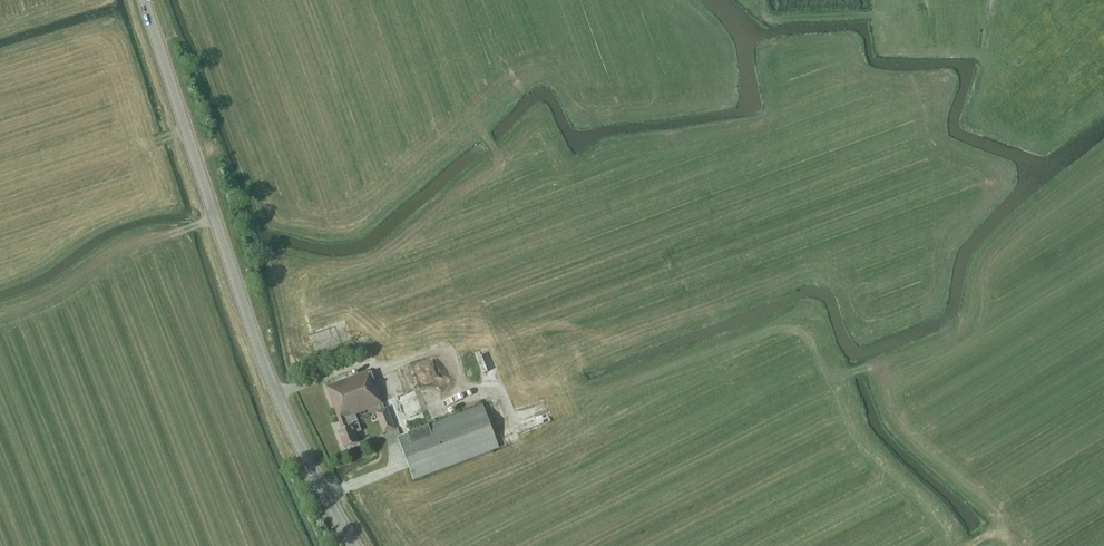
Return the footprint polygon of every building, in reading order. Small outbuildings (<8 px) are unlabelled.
[(344,448),(358,443),(355,434),(361,432),(354,415),(379,405),(382,403),(370,373),(369,373),(368,371),(326,387),(342,430),(338,432),(344,448)] [(382,403),(379,405),(381,410),(375,413),(383,433),(396,428),(400,437),(397,438),(413,480),(498,448),(482,406),(410,433),(407,424),(424,418),(414,392),(382,403)]
